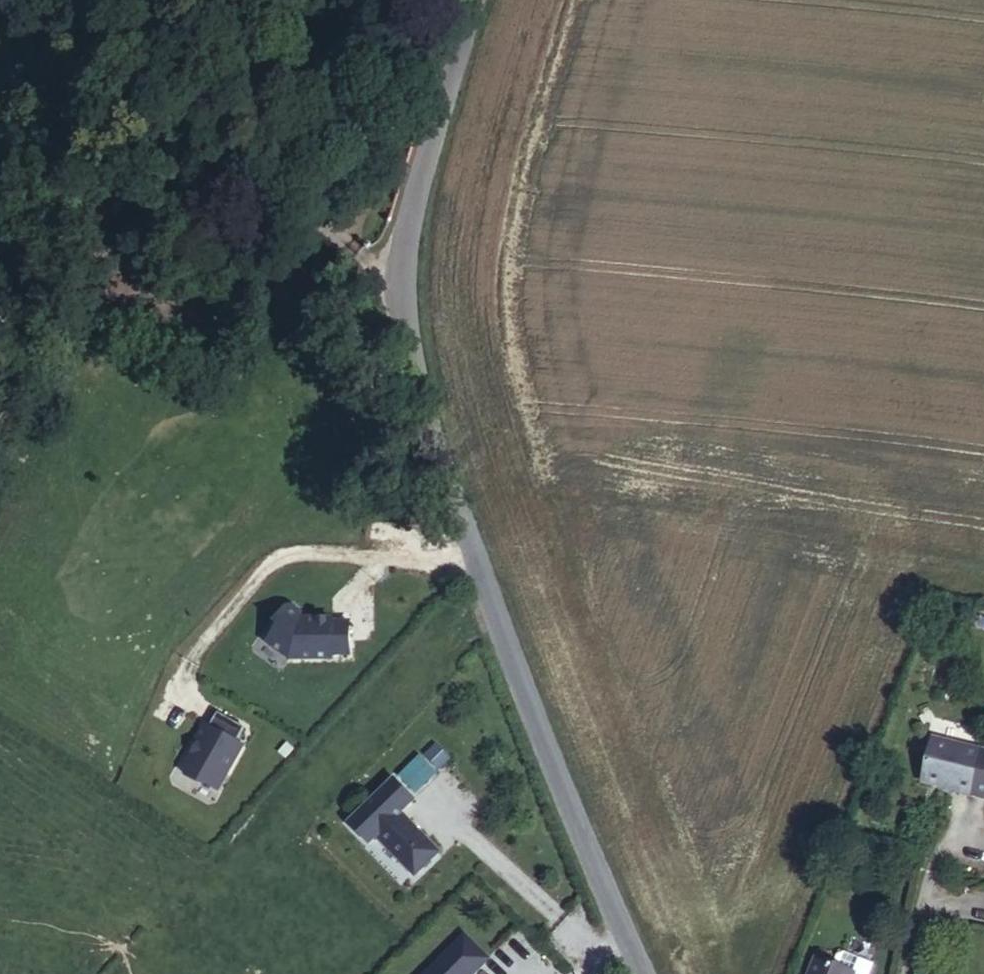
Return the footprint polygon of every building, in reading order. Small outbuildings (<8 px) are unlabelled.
[(181,772),(222,791),(251,729),(210,710),(181,772)] [(981,750),(932,739),(922,783),(971,794),(981,750)] [(415,791),(452,760),(436,741),(399,772),(415,791)] [(377,838),(417,877),(444,849),(405,810),(418,797),(394,773),(347,820),(371,844),(377,838)] [(492,956),(465,930),(422,973),(475,973),(492,956)] [(832,964),(852,973),(868,973),(872,965),(842,953),(836,955),(832,964)] [(815,957),(808,973),(852,973),(832,964),(815,957)]
